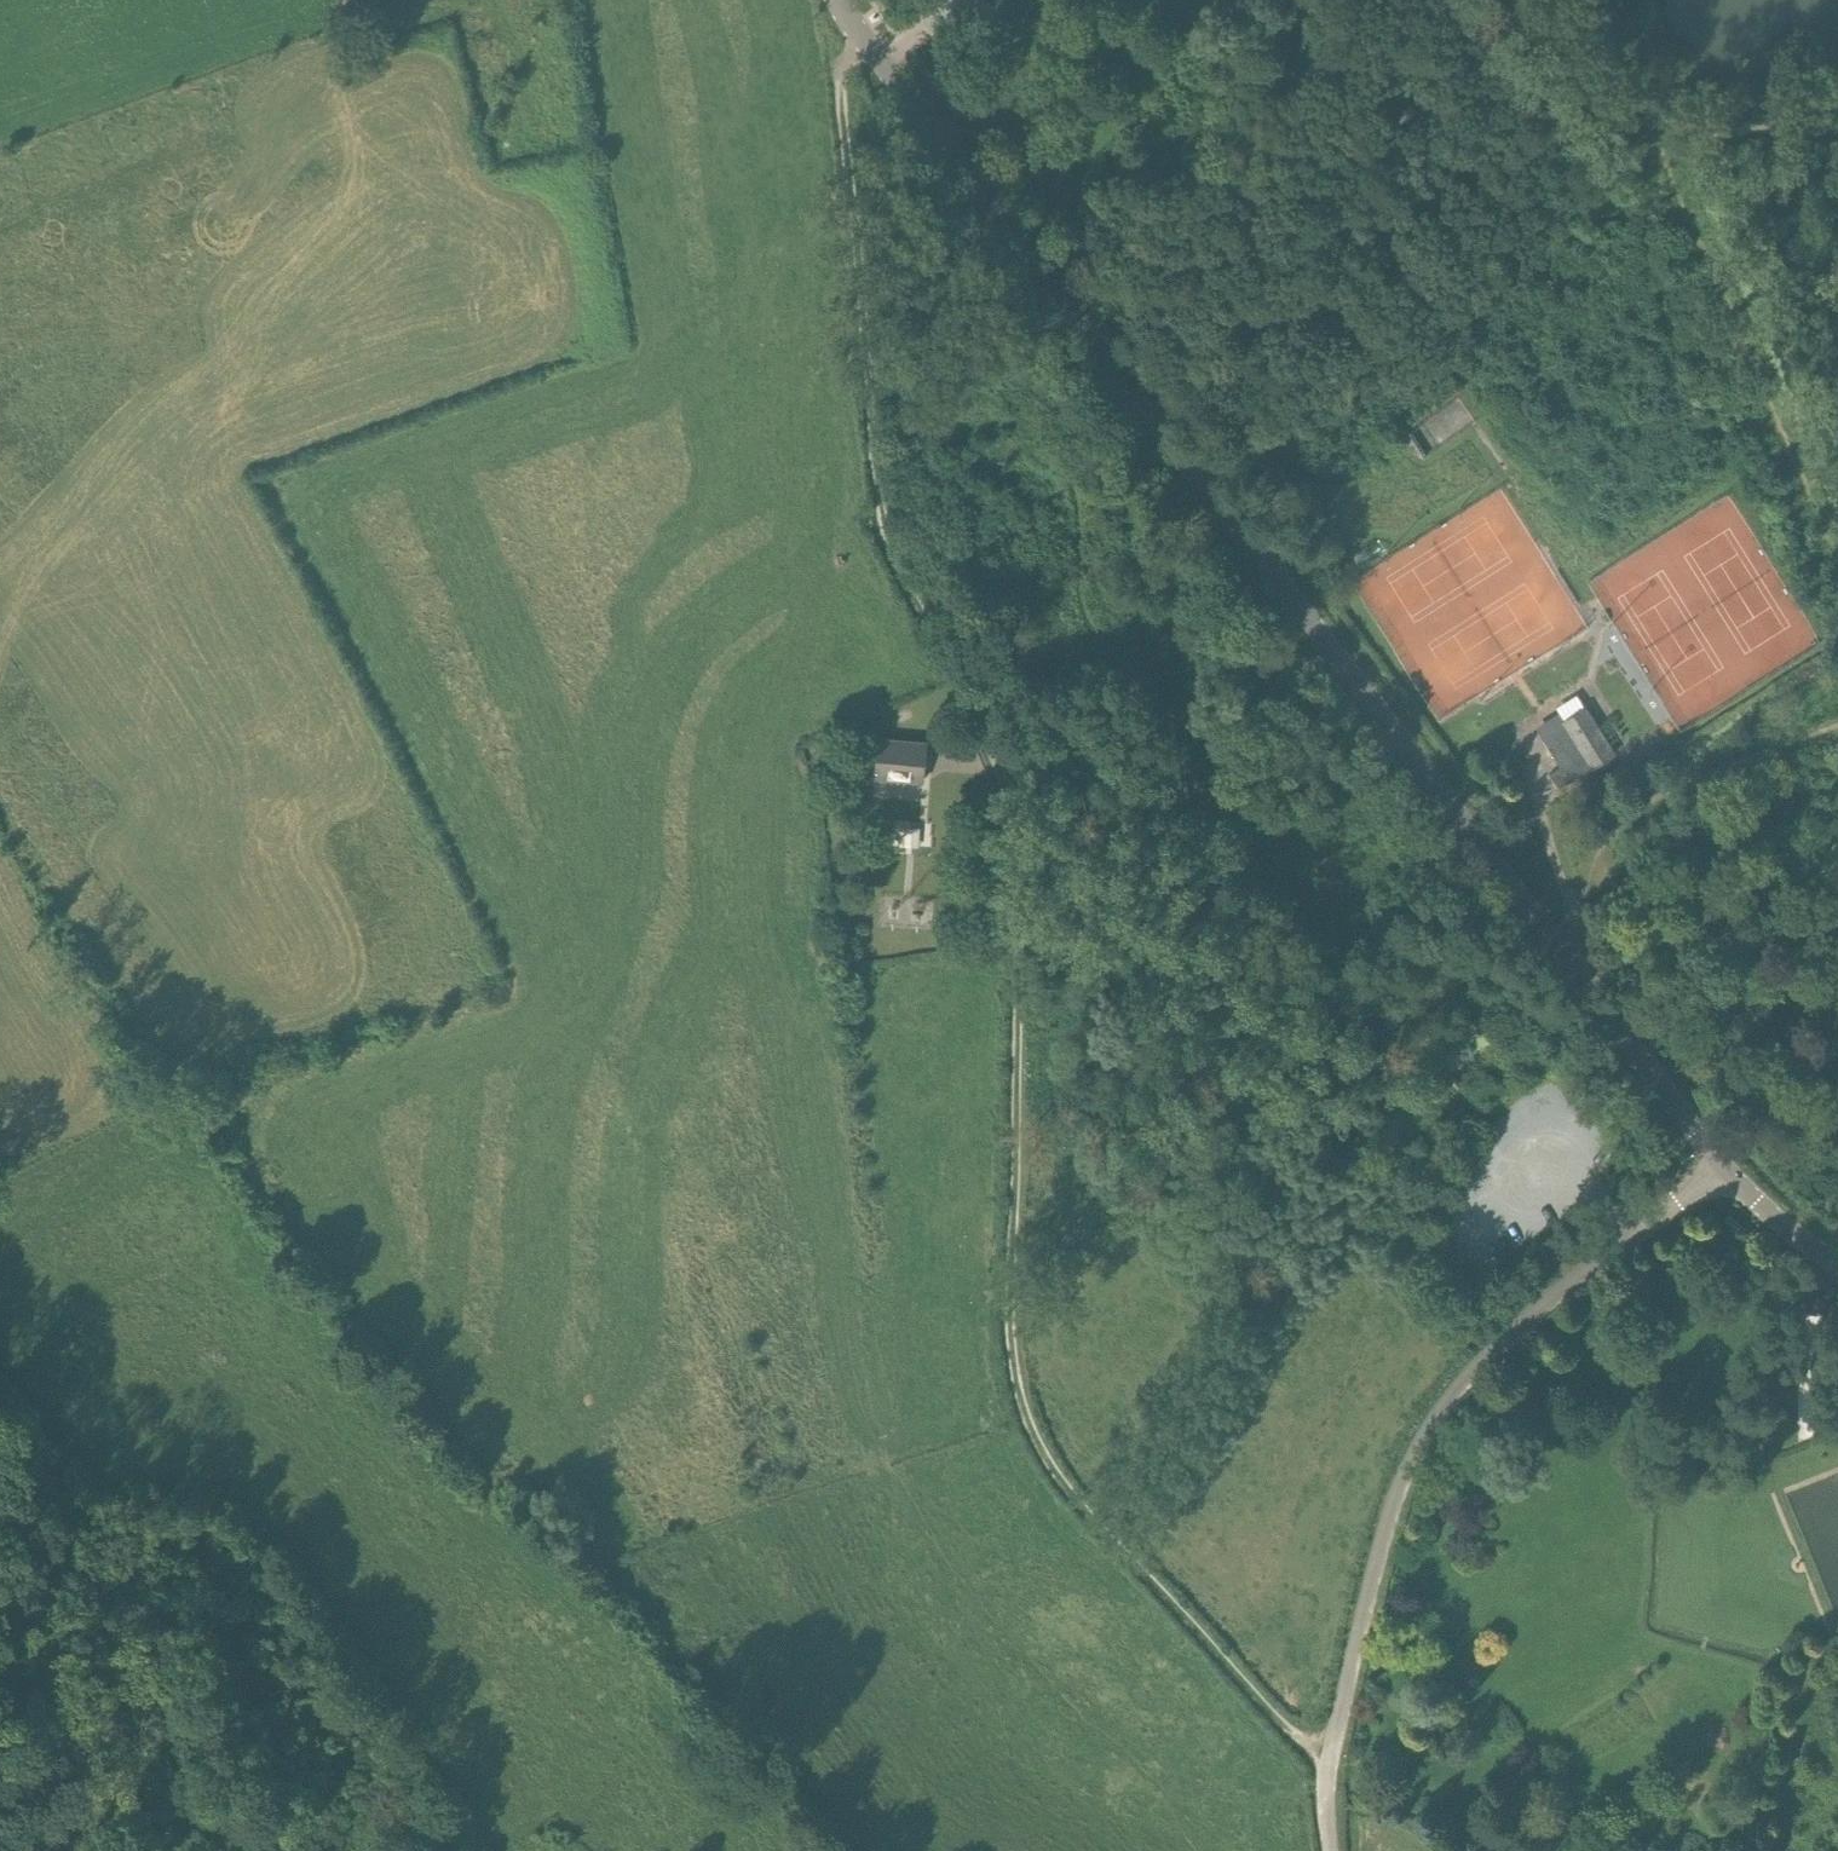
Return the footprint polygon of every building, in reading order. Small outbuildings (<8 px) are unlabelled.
[(1559,789),(1615,754),(1586,707),(1563,721),(1560,717),(1538,731),(1561,767),(1550,774),(1559,789)] [(925,780),(928,744),(878,740),(875,776),(925,780)] [(919,827),(903,825),(901,846),(917,847),(919,827)] [(895,907),(884,906),(882,918),(893,919),(895,907)]
